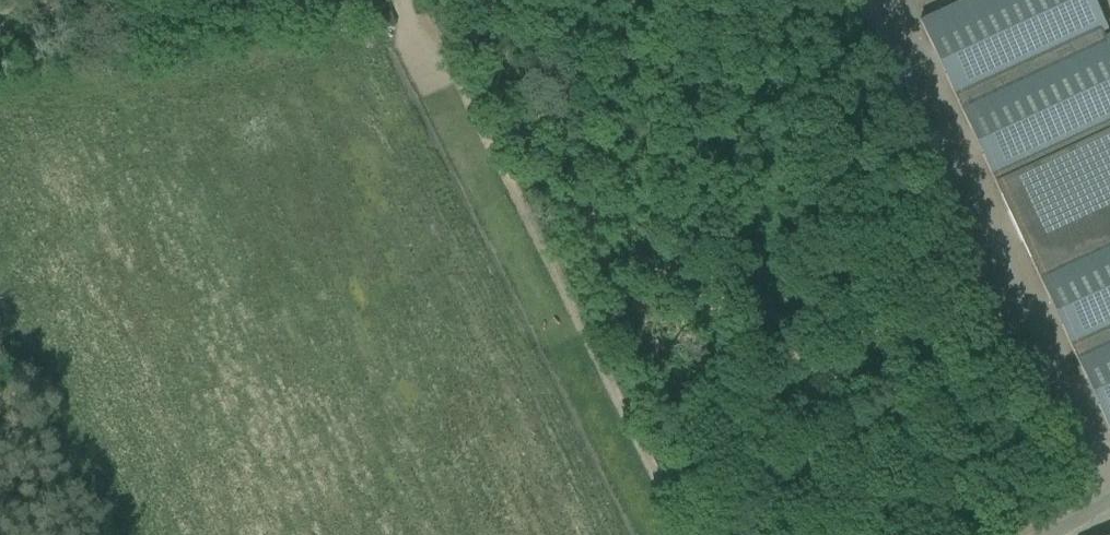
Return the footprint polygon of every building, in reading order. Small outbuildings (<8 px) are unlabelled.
[(245,10),(272,5),(271,0),(243,0),(245,10)] [(920,20),(1038,278),(1076,359),(1109,433),(1109,37),(1109,35),(1103,38),(1101,32),(1106,29),(1093,0),(964,0),(920,20)] [(389,11),(377,16),(382,26),(394,22),(389,11)]
